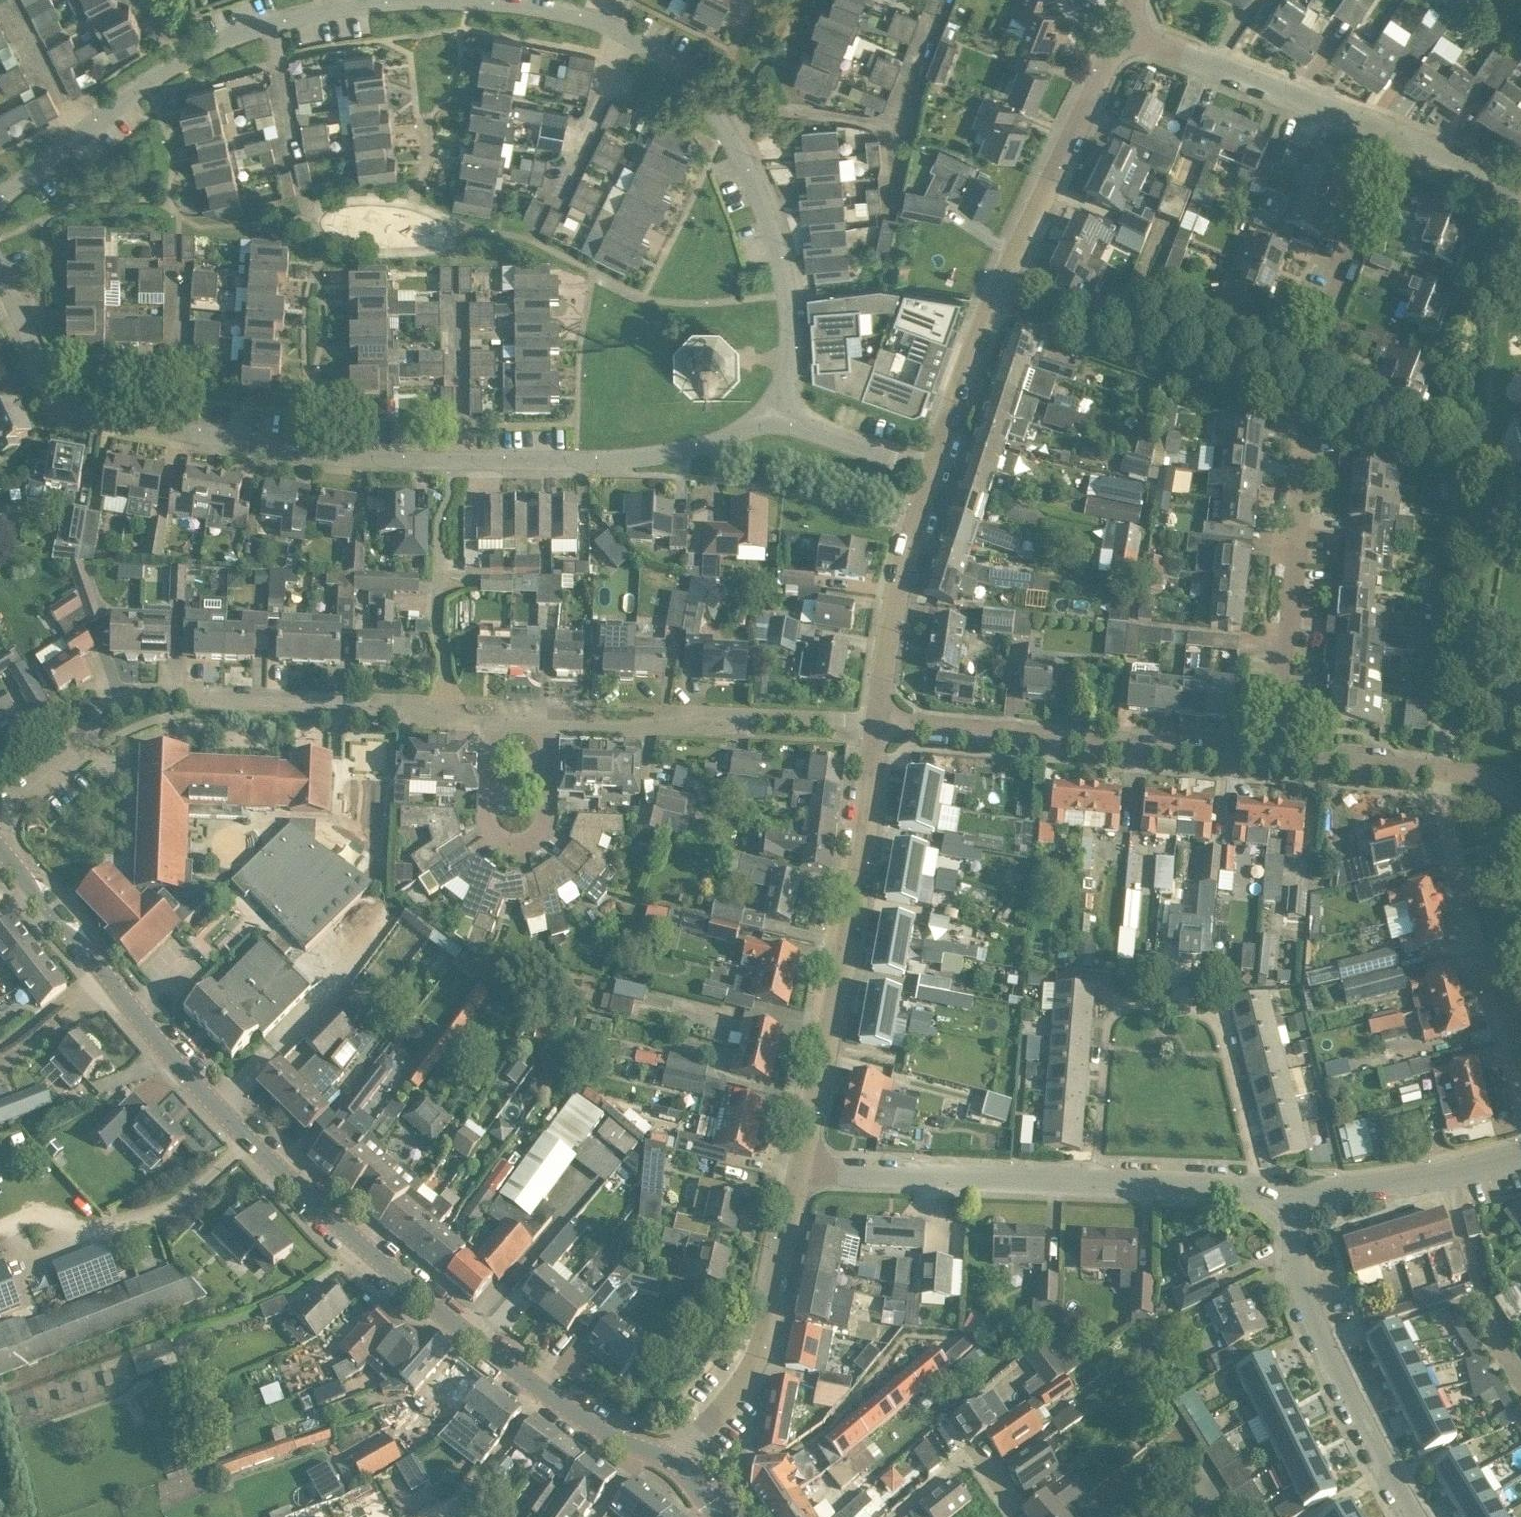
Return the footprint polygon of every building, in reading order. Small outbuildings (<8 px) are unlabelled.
[(32,15),(54,3),(53,0),(25,0),(27,4),(26,4),(32,15)] [(91,11),(113,0),(72,0),(80,17),(91,11)] [(96,36),(135,16),(129,5),(121,9),(117,0),(113,0),(91,11),(97,24),(92,27),(96,36)] [(713,0),(686,0),(680,12),(706,24),(711,13),(719,17),(724,6),(713,0)] [(816,17),(855,33),(859,23),(853,21),(859,8),(839,0),(832,0),(828,9),(821,5),(816,17)] [(859,8),(862,0),(839,0),(859,8)] [(924,8),(934,12),(939,0),(926,0),(923,7),(924,8)] [(1010,11),(1014,12),(1007,27),(1021,33),(1057,48),(1061,39),(1064,40),(1067,31),(1064,30),(1067,24),(1055,19),(1058,14),(1049,10),(1053,0),(1014,0),(1010,11)] [(1282,41),(1300,16),(1306,7),(1296,0),(1279,0),(1261,26),(1282,41)] [(1345,17),(1356,0),(1341,0),(1334,10),(1345,17)] [(1345,17),(1355,24),(1369,3),(1372,0),(1356,0),(1345,17)] [(43,36),(53,31),(58,29),(53,19),(60,15),(54,3),(32,15),(38,27),(38,26),(43,36)] [(1431,25),(1417,45),(1426,52),(1427,53),(1433,45),(1447,24),(1454,14),(1455,13),(1445,6),(1431,25)] [(896,7),(891,20),(914,30),(920,16),(896,7)] [(1300,16),(1282,41),(1303,56),(1321,31),(1330,18),(1320,11),(1311,24),(1300,16)] [(1454,14),(1447,24),(1454,30),(1461,19),(1454,14)] [(76,46),(53,57),(73,96),(85,90),(72,64),(82,59),(81,58),(103,46),(102,44),(106,42),(113,55),(138,42),(133,31),(141,27),(135,16),(96,36),(76,46)] [(820,32),(815,42),(841,53),(847,40),(852,42),(855,33),(816,17),(811,28),(820,32)] [(949,17),(927,73),(948,82),(960,51),(956,50),(958,44),(953,42),(961,22),(949,17)] [(1406,38),(1417,45),(1431,25),(1421,17),(1406,38)] [(914,30),(891,20),(887,31),(910,40),(914,30)] [(1372,44),(1355,69),(1353,72),(1362,78),(1364,75),(1376,84),(1404,43),(1383,28),(1372,44)] [(1345,62),(1355,69),(1372,44),(1351,29),(1333,54),(1334,55),(1332,58),(1343,66),(1345,62)] [(1500,125),(1517,100),(1520,94),(1520,86),(1508,77),(1520,58),(1520,29),(1509,45),(1476,94),(1485,100),(1479,110),(1479,111),(1477,114),(1488,122),(1491,119),(1500,125)] [(0,32),(0,46),(1,45),(7,56),(15,52),(9,41),(4,30),(0,32)] [(43,36),(53,57),(76,46),(71,36),(59,42),(53,31),(43,36)] [(483,48),(480,60),(523,67),(525,57),(519,56),(522,43),(493,37),(491,49),(483,48)] [(1476,73),(1454,58),(1449,65),(1423,102),(1433,109),(1437,103),(1448,111),(1465,87),(1476,94),(1509,45),(1499,39),(1494,46),(1494,45),(1479,66),(1480,66),(1476,73)] [(803,50),(799,62),(838,78),(842,68),(836,66),(841,53),(815,42),(811,53),(803,50)] [(1007,93),(1015,96),(1034,104),(1048,73),(1043,71),(1049,59),(1013,43),(1006,59),(1019,65),(1007,93)] [(1417,65),(1413,72),(1406,82),(1404,85),(1405,85),(1405,90),(1409,92),(1423,102),(1454,58),(1433,45),(1427,53),(1426,52),(1424,56),(1418,65),(1417,65)] [(867,63),(874,65),(896,75),(902,62),(878,53),(872,51),(867,63)] [(342,72),(343,82),(384,76),(383,64),(374,65),(373,53),(345,57),(347,71),(342,72)] [(486,74),(484,85),(513,90),(515,76),(521,77),(523,67),(480,60),(478,72),(486,74)] [(3,84),(25,72),(20,62),(0,72),(0,79),(3,84)] [(561,62),(559,74),(591,80),(593,68),(561,62)] [(838,78),(799,62),(794,74),(802,77),(797,88),(823,99),(829,84),(834,87),(838,78)] [(896,75),(874,65),(869,77),(892,86),(896,75)] [(295,75),(297,87),(322,84),(329,83),(328,71),(320,72),(295,75)] [(21,90),(26,100),(37,95),(31,84),(25,72),(3,84),(8,96),(21,90)] [(591,80),(559,74),(551,73),(549,83),(557,84),(556,87),(588,93),(591,80)] [(948,82),(927,73),(924,86),(943,94),(948,82)] [(337,83),(340,107),(379,101),(378,90),(386,89),(384,76),(343,82),(337,83)] [(300,100),(301,112),(308,110),(312,110),(311,99),(323,97),(322,84),(297,87),(299,101),(300,100)] [(860,100),(878,107),(883,109),(888,97),(854,84),(849,95),(860,100)] [(474,95),(471,107),(514,115),(515,105),(510,104),(513,90),(484,85),(482,97),(474,95)] [(180,106),(183,119),(225,110),(223,100),(217,102),(214,86),(186,93),(189,104),(180,106)] [(243,92),(246,105),(270,100),(267,86),(243,92)] [(37,95),(26,100),(25,100),(37,123),(48,118),(59,112),(48,89),(37,95)] [(1500,125),(1520,139),(1520,94),(1517,100),(1500,125)] [(981,143),(995,149),(1014,156),(1025,127),(1010,121),(1015,109),(984,97),(974,123),(986,128),(981,143)] [(1175,165),(1178,152),(1182,142),(1155,129),(1163,113),(1133,99),(1121,126),(1136,134),(1131,145),(1154,155),(1175,165)] [(270,100),(246,105),(248,117),(258,115),(261,125),(275,122),(270,100)] [(601,122),(608,126),(612,128),(615,125),(624,106),(612,100),(603,119),(601,122)] [(349,130),(350,130),(391,124),(389,112),(381,113),(379,101),(340,107),(343,131),(349,130)] [(866,103),(864,110),(873,113),(876,107),(866,103)] [(475,133),(504,138),(513,140),(516,126),(512,125),(514,115),(471,107),(469,119),(477,121),(475,133)] [(195,129),(197,141),(225,135),(225,134),(239,131),(234,108),(225,110),(183,119),(186,131),(195,129)] [(544,108),(541,121),(566,126),(568,113),(544,108)] [(303,123),(305,136),(328,133),(326,120),(310,122),(308,110),(301,112),(298,112),(303,123)] [(11,136),(0,114),(0,142),(11,136)] [(647,144),(646,146),(685,165),(691,153),(683,150),(688,139),(658,124),(660,119),(649,114),(636,139),(647,144)] [(1205,162),(1207,164),(1192,202),(1201,206),(1206,194),(1205,193),(1218,160),(1219,161),(1234,124),(1209,114),(1203,129),(1189,124),(1182,142),(1178,152),(1192,157),(1195,148),(1208,153),(1205,162)] [(566,126),(541,121),(539,133),(563,138),(566,126)] [(355,140),(357,153),(385,150),(384,138),(392,137),(391,124),(350,130),(351,140),(355,140)] [(1238,176),(1253,183),(1263,159),(1262,159),(1267,145),(1254,140),(1257,133),(1234,124),(1219,161),(1240,169),(1238,176)] [(795,145),(796,158),(839,154),(836,129),(802,132),(803,145),(795,145)] [(328,133),(305,136),(306,149),(330,146),(328,133)] [(464,143),(462,155),(505,163),(507,153),(501,152),(504,138),(475,133),(473,144),(464,143)] [(192,154),(194,166),(237,157),(234,148),(228,149),(225,135),(197,141),(200,152),(192,154)] [(249,154),(261,151),(273,148),(270,135),(246,141),(249,154)] [(602,136),(596,148),(618,159),(624,147),(602,136)] [(866,138),(867,152),(879,151),(878,137),(866,138)] [(1278,139),(1270,162),(1274,165),(1281,167),(1290,143),(1278,139)] [(646,146),(636,168),(667,183),(672,172),(680,176),(685,165),(646,146)] [(273,148),(261,151),(264,163),(276,160),(273,148)] [(618,159),(596,148),(591,158),(613,169),(618,159)] [(1148,168),(1126,157),(1110,149),(1098,173),(1123,185),(1139,193),(1150,170),(1148,168)] [(385,150),(357,153),(358,168),(353,169),(355,179),(397,173),(396,160),(387,161),(385,150)] [(940,190),(946,193),(962,200),(961,202),(966,205),(984,213),(998,184),(988,180),(990,175),(979,170),(977,174),(974,173),(977,168),(963,161),(940,150),(933,162),(949,170),(940,190)] [(1307,150),(1298,174),(1310,179),(1310,178),(1337,188),(1346,165),(1307,150)] [(879,151),(867,152),(868,163),(880,162),(879,151)] [(519,165),(532,168),(545,170),(547,158),(522,153),(519,165)] [(805,169),(806,181),(841,178),(839,154),(796,158),(797,170),(805,169)] [(468,169),(466,181),(494,186),(497,172),(503,173),(505,163),(462,155),(459,168),(468,169)] [(1175,165),(1154,155),(1148,168),(1150,170),(1169,178),(1175,165)] [(206,176),(208,188),(236,181),(233,168),(239,167),(237,157),(194,166),(197,178),(206,176)] [(294,162),(295,166),(300,186),(312,183),(308,164),(307,159),(294,162)] [(1263,159),(1253,183),(1266,188),(1274,165),(1270,162),(1263,159)] [(545,170),(532,168),(530,180),(543,182),(545,170)] [(636,168),(625,189),(664,208),(669,197),(662,193),(667,183),(636,168)] [(277,172),(278,176),(283,196),(295,193),(290,169),(277,172)] [(1123,185),(1098,173),(1086,197),(1120,213),(1127,200),(1136,204),(1141,194),(1139,193),(1123,185)] [(1305,189),(1300,202),(1328,213),(1328,212),(1333,199),(1337,201),(1341,190),(1337,189),(1337,188),(1310,178),(1310,179),(1298,174),(1297,174),(1293,185),(1305,189)] [(799,194),(800,206),(843,202),(841,178),(806,181),(807,193),(799,194)] [(581,179),(575,192),(597,203),(603,190),(581,179)] [(236,181),(208,188),(211,199),(203,201),(206,214),(247,204),(245,194),(240,196),(236,181)] [(494,186),(466,181),(464,192),(455,191),(453,203),(495,212),(497,201),(492,199),(494,186)] [(1266,188),(1253,183),(1250,193),(1262,197),(1266,188)] [(614,184),(603,206),(646,226),(651,216),(658,220),(664,208),(625,189),(614,184)] [(867,186),(868,199),(880,198),(878,185),(867,186)] [(1157,215),(1179,223),(1191,194),(1168,185),(1157,215)] [(1465,248),(1460,246),(1465,232),(1449,226),(1452,219),(1441,214),(1446,201),(1416,190),(1411,204),(1419,208),(1415,219),(1429,225),(1418,253),(1457,268),(1465,248)] [(906,191),(902,209),(942,217),(946,199),(906,191)] [(597,203),(575,192),(570,202),(592,213),(597,203)] [(1215,198),(1206,194),(1201,206),(1203,206),(1218,212),(1221,204),(1214,201),(1215,198)] [(531,200),(523,216),(535,222),(545,200),(534,195),(531,200)] [(1328,213),(1300,202),(1288,197),(1279,222),(1258,214),(1253,227),(1272,234),(1290,240),(1313,249),(1317,236),(1318,237),(1324,223),(1329,225),(1333,214),(1328,212),(1328,213)] [(880,198),(868,199),(869,210),(881,209),(880,198)] [(810,218),(811,229),(845,226),(843,202),(800,206),(801,218),(810,218)] [(1188,213),(1198,217),(1203,206),(1201,206),(1192,202),(1188,213)] [(541,227),(552,232),(563,210),(551,205),(541,227)] [(603,206),(593,227),(604,233),(643,252),(648,241),(641,237),(646,226),(603,206)] [(1126,213),(1119,228),(1147,239),(1153,225),(1126,213)] [(883,214),(879,233),(892,235),(896,216),(883,214)] [(579,220),(568,215),(564,223),(575,228),(579,220)] [(1478,218),(1476,226),(1487,229),(1489,220),(1478,218)] [(1107,249),(1113,237),(1075,219),(1063,244),(1092,258),(1098,245),(1107,249)] [(804,242),(805,254),(847,250),(859,249),(857,225),(845,226),(811,229),(812,241),(804,242)] [(604,233),(593,227),(583,248),(594,253),(593,255),(624,270),(630,259),(638,263),(643,252),(604,233)] [(1147,239),(1119,228),(1114,238),(1118,240),(1116,243),(1141,254),(1147,239)] [(1180,230),(1176,239),(1188,244),(1192,234),(1181,230),(1180,230)] [(1241,251),(1237,261),(1277,276),(1290,240),(1272,234),(1271,237),(1256,232),(1248,254),(1241,251)] [(892,235),(879,233),(875,251),(888,254),(892,235)] [(77,248),(77,259),(106,259),(106,245),(112,245),(112,235),(97,235),(68,234),(68,248),(77,248)] [(163,255),(163,260),(176,260),(176,235),(153,235),(153,255),(163,255)] [(182,237),(182,260),(182,263),(195,263),(195,237),(182,237)] [(1188,244),(1176,239),(1172,249),(1184,253),(1188,244)] [(1384,254),(1386,243),(1376,241),(1373,252),(1384,254)] [(245,256),(245,267),(288,270),(288,257),(280,257),(281,244),(252,242),(251,257),(245,256)] [(1092,258),(1063,244),(1062,246),(1058,246),(1055,253),(1057,256),(1051,270),(1062,275),(1056,288),(1091,305),(1102,281),(1094,277),(1101,263),(1092,258)] [(847,250),(805,254),(806,266),(814,266),(815,278),(849,275),(847,250)] [(1374,255),(1371,264),(1391,272),(1394,263),(1380,257),(1374,255)] [(68,271),(68,283),(110,284),(110,273),(106,273),(106,259),(77,259),(77,271),(68,271)] [(1277,276),(1237,261),(1228,285),(1227,285),(1220,304),(1250,315),(1257,298),(1267,302),(1277,276)] [(250,278),(249,292),(277,293),(278,281),(287,282),(288,270),(245,267),(244,277),(250,278)] [(1409,268),(1404,280),(1404,279),(1399,293),(1413,298),(1405,319),(1421,325),(1419,332),(1436,339),(1448,306),(1432,299),(1435,292),(1426,288),(1431,277),(1409,268)] [(350,282),(350,295),(394,294),(394,283),(387,283),(387,269),(358,270),(358,282),(350,282)] [(440,294),(453,294),(453,269),(440,269),(440,294)] [(472,269),(459,269),(459,294),(472,294),(472,269)] [(514,269),(515,294),(557,294),(557,281),(549,281),(549,269),(514,269)] [(139,271),(139,284),(164,284),(164,272),(139,271)] [(194,275),(193,286),(217,289),(218,277),(194,275)] [(76,296),(76,308),(116,308),(116,294),(110,294),(110,284),(68,283),(68,296),(76,296)] [(164,284),(139,284),(138,297),(164,297),(164,284)] [(217,289),(193,286),(192,298),(216,301),(217,289)] [(811,320),(812,336),(848,333),(849,333),(862,332),(860,309),(894,307),(899,291),(880,288),(827,294),(828,308),(814,309),(815,319),(811,319),(811,320)] [(961,300),(904,291),(894,322),(916,330),(907,353),(923,359),(931,335),(949,341),(952,333),(955,334),(957,327),(952,325),(961,300)] [(243,306),(242,316),(284,318),(285,306),(277,305),(277,293),(249,292),(248,307),(243,306)] [(400,294),(394,294),(350,295),(350,307),(358,307),(358,319),(388,318),(415,318),(440,318),(440,305),(400,305),(400,294)] [(515,294),(515,318),(549,318),(549,306),(557,306),(557,294),(515,294)] [(1360,307),(1352,304),(1347,316),(1359,321),(1362,312),(1360,307)] [(470,305),(470,318),(495,318),(495,305),(470,305)] [(67,319),(67,332),(110,332),(111,322),(116,322),(116,308),(76,308),(76,319),(67,319)] [(247,326),(246,340),(274,341),(275,330),(283,330),(284,318),(242,316),(241,326),(247,326)] [(350,330),(350,343),(394,342),(394,332),(388,332),(388,318),(358,319),(358,330),(350,330)] [(440,318),(415,318),(415,331),(440,331),(440,318)] [(495,318),(470,318),(470,331),(495,331),(495,318)] [(515,318),(515,342),(558,342),(558,329),(549,329),(549,318),(515,318)] [(133,331),(140,331),(163,331),(164,320),(140,320),(140,322),(133,322),(133,331)] [(196,324),(195,335),(220,338),(221,326),(196,324)] [(1008,335),(1000,359),(1030,369),(1057,377),(1074,382),(1078,370),(1035,356),(1040,341),(1050,344),(1053,335),(1027,326),(1026,330),(1016,327),(1013,337),(1008,335)] [(1388,394),(1403,400),(1403,401),(1421,408),(1434,374),(1417,368),(1420,360),(1410,356),(1414,346),(1369,328),(1364,340),(1379,346),(1374,358),(1398,367),(1390,387),(1391,388),(1388,394)] [(163,331),(140,331),(140,344),(163,344),(163,331)] [(110,332),(67,332),(67,344),(76,344),(76,356),(115,357),(115,341),(110,341),(110,332)] [(848,333),(812,336),(814,357),(813,358),(813,359),(817,359),(818,368),(834,367),(835,386),(863,396),(875,362),(850,353),(849,333),(848,333)] [(194,347),(194,348),(219,350),(219,349),(220,338),(195,335),(194,347)] [(726,352),(725,349),(715,340),(712,339),(699,339),(696,340),(687,350),(686,353),(686,366),(687,369),(696,378),(699,379),(713,379),(716,378),(725,368),(726,365),(726,352)] [(238,354),(237,364),(281,366),(282,354),(273,353),(274,341),(246,340),(245,355),(238,354)] [(359,355),(359,367),(388,366),(388,352),(394,352),(394,342),(350,343),(350,355),(359,355)] [(515,342),(515,366),(550,366),(550,354),(558,354),(558,342),(515,342)] [(875,362),(863,396),(914,414),(921,410),(925,401),(930,403),(933,396),(930,395),(933,386),(889,371),(897,349),(881,344),(875,362)] [(420,354),(420,366),(445,366),(445,354),(420,354)] [(470,354),(470,367),(495,367),(496,354),(470,354)] [(184,364),(183,384),(196,385),(197,365),(197,360),(185,359),(184,364)] [(1000,359),(992,385),(1022,395),(1022,393),(1050,402),(1057,377),(1030,369),(1000,359)] [(281,366),(237,364),(237,373),(243,374),(242,388),(270,390),(271,378),(280,378),(281,366)] [(420,379),(420,366),(388,366),(359,367),(359,378),(350,379),(350,391),(393,391),(393,389),(400,389),(400,380),(420,380),(420,379)] [(445,366),(420,366),(420,379),(445,379),(445,366)] [(516,389),(516,390),(558,390),(558,378),(550,378),(550,366),(515,366),(515,367),(516,389)] [(495,367),(470,367),(470,380),(496,380),(495,367)] [(983,411),(1029,426),(1031,426),(1038,404),(1021,399),(1022,395),(992,385),(983,411)] [(440,390),(440,395),(441,415),(453,415),(453,390),(440,390)] [(482,415),(482,395),(482,390),(469,390),(469,415),(482,415)] [(558,390),(516,390),(516,415),(550,415),(550,403),(558,403),(558,390)] [(393,391),(350,391),(350,404),(359,404),(359,416),(388,415),(387,401),(393,401),(393,391)] [(1149,393),(1145,406),(1161,411),(1165,398),(1149,393)] [(1057,397),(1054,405),(1078,412),(1080,404),(1057,397)] [(3,455),(19,447),(16,440),(31,433),(17,402),(0,409),(0,448),(3,455)] [(1092,416),(1078,412),(1054,405),(1050,404),(1044,423),(1072,432),(1074,423),(1088,427),(1092,416)] [(1166,406),(1160,443),(1181,446),(1183,436),(1171,434),(1175,408),(1166,406)] [(983,411),(975,437),(1006,447),(1009,436),(1024,441),(1029,426),(983,411)] [(1231,440),(1230,450),(1260,454),(1262,428),(1233,425),(1233,423),(1217,421),(1215,438),(1231,440)] [(1135,456),(1153,461),(1157,437),(1142,432),(1135,456)] [(975,437),(966,463),(997,474),(1005,476),(1010,462),(1002,459),(1006,447),(975,437)] [(1166,454),(1163,468),(1177,470),(1181,446),(1160,443),(1158,453),(1166,454)] [(78,492),(85,453),(51,448),(48,466),(33,464),(29,483),(30,484),(30,487),(27,490),(26,493),(26,497),(27,501),(31,504),(34,505),(38,505),(42,504),(44,500),(46,497),(46,493),(44,489),(45,486),(78,492)] [(1216,449),(1213,473),(1228,475),(1257,478),(1260,454),(1230,450),(1216,449)] [(1153,461),(1135,456),(1127,454),(1122,472),(1148,480),(1151,469),(1153,461)] [(1055,480),(1059,466),(1029,457),(1025,472),(1055,480)] [(116,499),(129,501),(136,462),(109,458),(102,498),(116,501),(116,499)] [(1355,468),(1352,493),(1399,498),(1400,488),(1384,486),(1385,474),(1404,476),(1405,460),(1398,460),(1372,458),(1371,470),(1355,468)] [(136,462),(129,501),(129,503),(156,508),(163,467),(136,462)] [(966,463),(958,490),(988,500),(991,491),(1003,495),(1012,493),(1017,480),(1005,476),(997,474),(966,463)] [(1159,467),(1155,493),(1173,496),(1177,470),(1163,468),(1159,467)] [(208,521),(209,517),(210,509),(209,509),(215,476),(187,472),(184,491),(172,489),(167,515),(192,519),(192,518),(208,521)] [(1218,501),(1225,501),(1254,505),(1257,478),(1228,475),(1213,473),(1210,473),(1208,487),(1219,489),(1218,501)] [(210,509),(209,517),(223,520),(222,524),(247,529),(251,503),(239,501),(242,481),(215,476),(209,509),(210,509)] [(1101,480),(1097,499),(1141,508),(1144,488),(1101,480)] [(267,484),(264,505),(261,521),(283,524),(281,537),(303,540),(308,509),(296,507),(298,489),(267,484)] [(958,490),(949,515),(980,525),(988,500),(958,490)] [(1429,490),(1428,501),(1447,502),(1453,503),(1454,493),(1429,490)] [(1173,496),(1155,493),(1152,510),(1170,513),(1173,496)] [(1366,521),(1365,533),(1396,536),(1413,538),(1414,520),(1398,518),(1398,508),(1399,498),(1352,493),(1350,519),(1366,521)] [(323,494),(320,514),(318,526),(334,528),(333,538),(349,540),(355,498),(323,494)] [(396,557),(405,557),(425,557),(425,514),(412,515),(412,498),(380,498),(381,536),(396,536),(396,557)] [(503,542),(503,498),(490,499),(490,507),(478,507),(478,542),(479,542),(479,551),(495,551),(495,558),(490,558),(490,570),(503,570),(503,558),(503,542)] [(515,498),(503,498),(503,542),(527,542),(527,507),(515,507),(515,498)] [(564,498),(551,499),(551,542),(576,542),(576,507),(564,507),(564,498)] [(655,499),(645,499),(625,498),(624,516),(627,516),(627,531),(652,532),(652,539),(670,540),(670,550),(686,551),(686,539),(687,519),(688,519),(688,518),(672,517),(672,505),(654,504),(655,499)] [(539,507),(527,507),(527,542),(551,542),(551,499),(539,499),(539,507)] [(1098,501),(1095,516),(1139,524),(1142,509),(1098,501)] [(1205,524),(1204,538),(1232,541),(1234,528),(1251,530),(1254,505),(1225,501),(1222,526),(1205,524)] [(1447,502),(1428,501),(1427,511),(1446,513),(1447,502)] [(706,527),(705,547),(705,556),(705,568),(695,568),(695,554),(688,554),(687,577),(703,578),(703,579),(720,580),(721,556),(738,557),(738,562),(764,563),(767,504),(732,503),(731,528),(706,527)] [(1006,519),(1038,525),(1041,510),(1009,504),(1006,519)] [(81,548),(87,513),(87,511),(72,508),(65,545),(56,544),(53,561),(77,561),(79,550),(81,550),(81,548)] [(101,516),(87,513),(81,548),(95,550),(101,516)] [(949,515),(941,542),(971,552),(975,541),(1017,555),(1022,539),(980,526),(980,525),(949,515)] [(145,557),(160,559),(166,524),(151,521),(145,557)] [(1114,552),(1138,555),(1141,531),(1118,527),(1114,552)] [(607,532),(594,544),(616,569),(630,557),(607,532)] [(782,533),(780,546),(798,549),(800,535),(782,533)] [(1394,536),(1365,533),(1364,545),(1348,544),(1346,569),(1376,571),(1376,572),(1391,573),(1394,536)] [(818,574),(844,578),(863,581),(865,567),(860,566),(863,550),(842,547),(843,540),(824,537),(818,574)] [(1218,561),(1216,575),(1246,579),(1249,554),(1231,552),(1232,541),(1204,538),(1201,559),(1218,561)] [(1051,579),(1034,577),(995,573),(968,563),(971,552),(941,542),(932,570),(962,580),(978,585),(990,588),(1033,592),(1050,593),(1051,579)] [(1069,556),(1078,557),(1079,547),(1071,546),(1069,556)] [(346,575),(356,575),(362,575),(363,548),(347,547),(346,575)] [(528,550),(528,558),(528,570),(540,571),(540,558),(539,558),(539,550),(528,550)] [(1111,574),(1135,577),(1138,555),(1114,552),(1111,574)] [(515,571),(528,570),(528,558),(515,558),(515,571)] [(1149,558),(1148,568),(1162,569),(1163,559),(1149,558)] [(243,570),(254,569),(253,559),(242,559),(243,570)] [(187,561),(186,568),(199,569),(201,569),(201,561),(187,561)] [(1438,576),(1439,563),(1425,561),(1424,575),(1438,576)] [(68,562),(78,592),(88,624),(103,618),(84,563),(68,562)] [(119,564),(120,580),(144,578),(143,563),(119,564)] [(563,563),(563,577),(577,577),(577,563),(563,563)] [(186,577),(186,568),(171,567),(170,602),(185,603),(185,600),(185,590),(186,577)] [(1162,569),(1148,568),(1143,567),(1141,593),(1162,595),(1164,570),(1162,569)] [(1346,569),(1343,594),(1343,595),(1373,598),(1376,572),(1376,571),(1346,569)] [(272,570),(270,600),(286,601),(287,584),(299,585),(299,571),(272,570)] [(962,580),(932,570),(923,596),(954,606),(957,594),(973,600),(978,585),(962,580)] [(256,571),(256,585),(270,585),(270,572),(256,571)] [(778,586),(784,586),(814,588),(815,573),(784,571),(784,573),(779,572),(778,586)] [(327,573),(327,586),(338,586),(339,586),(339,600),(355,601),(355,589),(356,575),(346,575),(327,573)] [(1206,574),(1203,600),(1243,605),(1246,579),(1216,575),(1206,574)] [(356,575),(355,589),(370,589),(370,605),(378,605),(377,638),(359,637),(358,665),(390,666),(391,641),(400,641),(401,625),(392,625),(395,577),(362,575),(356,575)] [(538,605),(548,605),(549,577),(539,576),(538,605)] [(549,577),(548,605),(562,606),(563,577),(549,577)] [(483,578),(482,592),(511,594),(512,580),(483,578)] [(1424,594),(1435,595),(1436,579),(1425,578),(1424,594)] [(667,627),(684,630),(689,599),(691,589),(693,581),(680,579),(678,593),(674,592),(667,627)] [(693,581),(691,589),(703,600),(714,588),(704,580),(693,579),(693,581)] [(759,586),(757,613),(777,614),(779,588),(759,586)] [(814,588),(784,586),(783,589),(786,589),(786,597),(799,598),(799,601),(804,602),(801,623),(850,631),(854,604),(821,598),(822,589),(814,588)] [(185,590),(185,600),(193,601),(194,590),(185,590)] [(88,624),(78,592),(71,597),(50,610),(68,637),(56,645),(37,657),(44,668),(43,669),(58,692),(74,682),(76,686),(91,676),(79,657),(94,647),(85,632),(89,629),(86,624),(88,624)] [(1351,621),(1350,632),(1385,635),(1387,611),(1372,610),(1373,598),(1343,595),(1343,594),(1339,594),(1337,620),(1351,621)] [(689,599),(684,630),(683,632),(701,635),(706,606),(698,605),(699,601),(689,599)] [(1139,619),(1152,621),(1154,601),(1141,600),(1139,619)] [(1243,605),(1203,600),(1201,613),(1212,614),(1210,628),(1240,631),(1243,605)] [(142,619),(140,657),(142,657),(144,661),(154,662),(156,658),(169,658),(170,620),(171,610),(157,609),(157,619),(142,619)] [(980,634),(1011,637),(1014,614),(984,610),(984,614),(982,613),(980,634)] [(184,633),(183,653),(196,653),(195,659),(224,660),(226,629),(226,615),(210,614),(184,613),(184,633)] [(1014,614),(1011,637),(1031,639),(1033,616),(1014,614)] [(226,629),(224,660),(253,661),(254,642),(267,643),(267,629),(268,617),(244,616),(243,630),(226,629)] [(280,616),(278,662),(309,663),(310,631),(310,617),(280,616)] [(310,631),(309,663),(339,664),(340,618),(310,617),(310,631)] [(138,657),(140,657),(142,619),(113,618),(112,656),(125,656),(127,661),(136,661),(138,657)] [(956,679),(957,673),(958,673),(961,654),(965,623),(954,621),(935,618),(927,669),(940,671),(939,677),(938,676),(935,696),(953,699),(952,703),(953,703),(954,701),(966,702),(966,705),(972,706),(976,682),(956,679)] [(771,620),(768,620),(758,619),(756,641),(768,643),(767,649),(795,654),(799,624),(771,619),(771,620)] [(632,677),(634,677),(635,641),(635,640),(635,627),(592,625),(591,659),(604,659),(604,675),(620,676),(619,680),(632,681),(632,677)] [(1160,645),(1162,629),(1143,627),(1143,628),(1129,626),(1128,639),(1126,657),(1139,658),(1141,643),(1160,645)] [(1424,626),(1423,640),(1427,640),(1435,641),(1436,627),(1424,626)] [(478,670),(508,671),(510,631),(494,631),(494,629),(481,628),(480,644),(479,644),(478,670)] [(590,646),(591,628),(583,628),(583,634),(556,633),(555,654),(554,673),(582,674),(583,655),(584,646),(590,646)] [(510,631),(508,671),(538,673),(539,647),(540,630),(529,629),(528,632),(510,631)] [(1163,629),(1162,629),(1160,645),(1161,645),(1162,643),(1172,644),(1173,631),(1163,630),(1163,629)] [(1383,659),(1385,635),(1350,632),(1349,644),(1339,643),(1337,669),(1367,672),(1382,674),(1383,659)] [(1187,647),(1211,649),(1212,636),(1188,634),(1187,647)] [(1212,636),(1211,649),(1237,651),(1239,639),(1212,636)] [(687,638),(687,644),(686,664),(704,665),(704,680),(744,682),(746,650),(710,648),(711,639),(687,638)] [(1407,638),(1406,652),(1426,654),(1426,652),(1427,640),(1423,640),(1408,638),(1407,638)] [(1427,640),(1426,652),(1434,652),(1435,641),(1427,640)] [(635,641),(634,677),(664,678),(665,642),(635,641)] [(804,660),(802,660),(799,680),(841,686),(847,650),(807,644),(804,660)] [(8,654),(0,659),(0,675),(22,661),(15,650),(8,654)] [(1023,699),(1028,700),(1049,702),(1050,698),(1054,698),(1054,689),(1056,689),(1057,675),(1056,675),(1057,666),(1052,665),(1052,662),(1028,660),(1028,652),(1010,650),(1007,676),(1020,677),(1019,686),(1024,686),(1023,699)] [(1326,694),(1331,694),(1334,695),(1380,699),(1381,684),(1366,682),(1367,672),(1337,669),(1335,684),(1327,683),(1326,694)] [(1182,685),(1179,714),(1195,716),(1195,720),(1205,721),(1205,717),(1208,675),(1196,674),(1194,686),(1183,685),(1182,685)] [(1208,675),(1205,717),(1231,719),(1235,677),(1208,675)] [(1128,710),(1154,712),(1157,679),(1131,677),(1128,710)] [(1154,712),(1179,714),(1182,685),(1183,685),(1184,679),(1176,678),(1175,684),(1158,683),(1158,679),(1157,679),(1154,712)] [(21,694),(24,698),(34,715),(48,707),(34,686),(21,694)] [(1411,692),(1409,702),(1429,704),(1430,694),(1411,692)] [(13,708),(4,693),(0,695),(0,716),(13,708)] [(1380,699),(1334,695),(1331,694),(1330,708),(1333,709),(1332,720),(1377,725),(1378,712),(1382,710),(1383,702),(1380,699)] [(1429,704),(1409,702),(1407,728),(1427,730),(1429,704)] [(436,785),(438,741),(424,741),(424,744),(412,743),(409,746),(408,758),(396,758),(394,808),(408,809),(409,788),(407,788),(407,783),(436,785)] [(452,742),(438,741),(436,785),(438,785),(438,789),(455,790),(455,785),(466,786),(466,791),(477,791),(479,759),(466,758),(467,749),(464,746),(452,745),(452,742)] [(559,787),(599,788),(601,748),(583,747),(583,751),(572,750),(572,755),(560,754),(560,766),(559,787)] [(601,748),(599,788),(622,789),(622,795),(639,795),(639,786),(640,766),(640,753),(625,752),(614,752),(614,748),(601,748)] [(142,750),(139,838),(186,840),(187,818),(243,820),(243,809),(275,811),(275,809),(291,809),(291,812),(328,813),(330,758),(293,756),(292,767),(276,766),(276,763),(187,760),(187,752),(142,750)] [(731,773),(757,779),(760,759),(734,754),(731,773)] [(784,774),(783,783),(783,785),(841,792),(844,765),(812,761),(810,777),(784,774)] [(706,763),(705,771),(716,772),(717,765),(706,763)] [(684,789),(688,769),(677,767),(673,786),(684,789)] [(908,772),(903,800),(938,807),(943,778),(908,772)] [(808,798),(806,816),(837,820),(841,792),(783,785),(783,783),(713,773),(710,790),(727,793),(727,794),(767,800),(767,796),(792,799),(793,795),(808,798)] [(954,787),(974,789),(974,778),(955,777),(954,787)] [(1066,813),(1085,814),(1087,789),(1054,786),(1052,805),(1051,814),(1050,827),(1052,827),(1064,828),(1065,828),(1066,813)] [(1121,792),(1087,789),(1085,814),(1104,816),(1103,833),(1117,835),(1121,792)] [(660,790),(655,811),(666,814),(684,818),(684,817),(689,797),(660,790)] [(1156,835),(1176,836),(1179,797),(1145,794),(1142,835),(1156,837),(1156,835)] [(1196,841),(1209,842),(1213,800),(1179,797),(1176,836),(1196,838),(1196,841)] [(903,800),(898,829),(933,836),(938,807),(903,800)] [(1250,830),(1269,832),(1271,806),(1237,803),(1233,845),(1248,846),(1250,830)] [(1033,819),(1036,806),(1022,804),(1019,817),(1033,819)] [(1271,806),(1269,832),(1289,833),(1287,858),(1301,859),(1305,809),(1271,806)] [(628,817),(639,818),(640,808),(629,808),(628,817)] [(642,829),(658,833),(661,834),(666,814),(655,811),(643,808),(638,828),(642,829)] [(422,877),(429,873),(464,847),(459,838),(462,836),(455,811),(401,809),(400,827),(429,828),(433,844),(410,859),(422,877)] [(694,821),(703,823),(705,815),(696,812),(694,821)] [(1050,827),(1051,814),(1039,813),(1038,826),(1050,827)] [(600,878),(608,885),(615,875),(614,870),(609,867),(613,862),(597,850),(603,835),(623,836),(623,835),(624,826),(624,817),(578,815),(569,840),(573,843),(566,852),(600,878)] [(769,837),(768,838),(776,839),(834,847),(837,820),(806,816),(805,827),(791,825),(790,833),(770,830),(769,837)] [(1374,828),(1379,849),(1380,854),(1421,844),(1414,818),(1374,828)] [(306,837),(315,844),(316,822),(307,822),(291,822),(291,826),(306,837)] [(289,826),(249,864),(231,882),(245,897),(249,893),(305,950),(373,885),(289,826)] [(658,833),(642,829),(638,844),(655,849),(658,833)] [(945,833),(943,845),(963,849),(965,837),(945,833)] [(776,839),(768,838),(762,837),(760,857),(783,860),(784,852),(801,854),(799,870),(810,872),(830,874),(834,847),(776,839)] [(186,840),(139,838),(137,889),(132,894),(108,869),(79,897),(112,931),(107,935),(137,966),(175,930),(178,932),(216,895),(210,890),(205,887),(199,885),(193,884),(193,863),(185,863),(186,840)] [(975,838),(973,848),(1000,852),(1002,843),(975,838)] [(1080,870),(1091,871),(1093,840),(1082,839),(1080,870)] [(1269,840),(1264,902),(1275,902),(1282,903),(1284,858),(1280,857),(1282,841),(1269,840)] [(895,844),(890,872),(921,878),(926,849),(895,844)] [(984,853),(963,849),(943,845),(941,856),(982,864),(984,853)] [(460,916),(476,922),(495,874),(496,872),(475,856),(472,858),(464,847),(429,873),(441,890),(457,880),(470,889),(460,916)] [(1203,882),(1217,884),(1220,848),(1207,847),(1203,882)] [(1223,848),(1220,872),(1234,873),(1235,857),(1236,850),(1223,848)] [(547,921),(549,932),(551,939),(569,934),(557,893),(572,883),(599,905),(607,894),(609,886),(608,885),(600,878),(566,852),(558,861),(555,859),(533,873),(533,875),(546,921),(547,921)] [(790,868),(743,858),(728,854),(724,873),(739,876),(738,876),(772,884),(764,917),(790,923),(799,879),(789,877),(790,868)] [(1157,857),(1155,889),(1172,890),(1175,858),(1157,857)] [(1339,867),(1337,889),(1360,883),(1354,862),(1339,867)] [(395,882),(413,882),(414,866),(396,866),(395,882)] [(1017,869),(1015,882),(1028,884),(1030,872),(1017,869)] [(939,870),(937,880),(957,883),(959,873),(939,870)] [(475,930),(468,950),(482,960),(487,952),(482,950),(488,934),(491,935),(503,902),(519,902),(525,923),(528,922),(532,936),(549,932),(547,921),(546,921),(533,875),(522,878),(521,873),(507,872),(505,877),(495,874),(476,922),(473,929),(475,930)] [(890,872),(885,901),(916,906),(921,878),(890,872)] [(1218,885),(1218,892),(1232,893),(1234,873),(1219,872),(1218,884),(1218,885)] [(429,874),(419,881),(426,892),(436,885),(429,874)] [(1394,878),(1356,888),(1359,901),(1388,894),(1391,906),(1404,902),(1409,919),(1438,912),(1430,883),(1397,891),(1394,878)] [(957,883),(937,880),(935,891),(955,894),(957,883)] [(1091,881),(1083,880),(1082,890),(1091,891),(1091,881)] [(1173,908),(1171,941),(1179,942),(1178,957),(1182,957),(1182,961),(1195,962),(1195,958),(1200,958),(1200,954),(1204,955),(1204,947),(1212,947),(1217,885),(1199,884),(1196,918),(1181,917),(1181,909),(1173,908)] [(1287,917),(1306,918),(1308,890),(1290,889),(1287,917)] [(1136,930),(1140,893),(1127,891),(1123,929),(1136,930)] [(1080,896),(1078,911),(1090,912),(1091,897),(1080,896)] [(1311,896),(1310,941),(1320,939),(1321,896),(1311,896)] [(676,897),(675,903),(684,906),(686,900),(676,897)] [(717,901),(712,918),(742,926),(746,909),(717,901)] [(645,926),(653,928),(652,932),(663,935),(664,931),(665,931),(670,910),(650,906),(645,926)] [(402,918),(429,939),(437,929),(409,908),(402,918)] [(742,926),(712,918),(712,919),(684,912),(680,929),(708,936),(707,937),(737,945),(742,926)] [(1354,960),(1338,964),(1343,982),(1359,978),(1397,968),(1398,969),(1400,969),(1423,963),(1419,948),(1446,941),(1438,912),(1409,919),(1413,935),(1399,939),(1402,949),(1393,951),(1393,950),(1354,960)] [(914,921),(882,915),(877,944),(879,944),(909,949),(914,921)] [(1090,916),(1082,915),(1081,934),(1088,934),(1090,916)] [(946,932),(950,921),(932,916),(928,928),(946,932)] [(1299,920),(1287,918),(1286,927),(1298,928),(1299,920)] [(32,944),(11,919),(0,928),(0,956),(7,964),(32,944)] [(1170,931),(1170,921),(1159,921),(1159,930),(1170,931)] [(437,929),(429,939),(454,959),(462,948),(437,929)] [(273,932),(266,939),(283,956),(290,949),(273,932)] [(1261,936),(1257,977),(1259,977),(1266,978),(1269,978),(1273,937),(1263,936),(1261,936)] [(925,941),(923,952),(944,955),(946,944),(925,941)] [(311,989),(277,956),(263,942),(216,989),(211,984),(183,1011),(232,1059),(258,1032),(263,1037),(311,989)] [(799,955),(760,946),(760,947),(742,942),(736,968),(759,973),(793,981),(799,955)] [(7,964),(23,985),(48,965),(32,944),(7,964)] [(909,949),(879,944),(874,972),(904,978),(909,949)] [(946,944),(944,955),(964,958),(977,960),(978,950),(946,944)] [(1076,966),(1095,967),(1096,947),(1077,945),(1076,966)] [(1244,947),(1243,970),(1254,971),(1256,947),(1244,947)] [(482,960),(468,950),(467,949),(460,960),(484,977),(491,966),(482,960)] [(923,952),(922,962),(942,965),(941,971),(961,975),(964,958),(944,955),(923,952)] [(625,962),(626,981),(648,979),(646,960),(625,962)] [(1355,981),(1342,985),(1347,1004),(1360,1001),(1360,1002),(1405,991),(1405,988),(1411,986),(1414,996),(1413,996),(1418,1013),(1432,1009),(1461,1001),(1453,972),(1427,979),(1423,963),(1400,969),(1400,970),(1355,981)] [(48,965),(23,985),(41,1007),(66,987),(48,965)] [(1042,973),(1028,971),(1027,986),(1041,987),(1042,973)] [(1278,972),(1277,982),(1290,983),(1291,973),(1278,972)] [(793,981),(759,973),(756,984),(752,983),(748,998),(787,1007),(793,981)] [(922,976),(919,986),(950,993),(952,983),(922,976)] [(1259,977),(1258,985),(1266,986),(1266,978),(1259,977)] [(703,996),(726,1001),(729,986),(706,981),(703,996)] [(538,983),(531,992),(542,1000),(548,990),(538,983)] [(1056,985),(1053,1013),(1092,1016),(1094,988),(1056,985)] [(489,993),(482,988),(479,986),(468,1001),(479,1009),(490,994),(489,993)] [(950,993),(919,986),(916,1001),(970,1013),(973,999),(950,993)] [(869,987),(864,1015),(896,1021),(901,992),(869,987)] [(1231,1003),(1237,1030),(1275,1020),(1268,993),(1231,1003)] [(532,994),(525,1005),(533,1011),(540,1000),(532,994)] [(1011,996),(1009,1004),(1022,1007),(1024,999),(1011,996)] [(610,1011),(632,1015),(635,1001),(614,997),(610,1011)] [(1432,1009),(1418,1013),(1422,1028),(1426,1042),(1449,1036),(1469,1030),(1461,1001),(1432,1009)] [(410,1082),(420,1089),(477,1012),(467,1004),(410,1082)] [(536,1032),(535,1040),(548,1042),(552,1024),(574,1029),(577,1013),(555,1009),(554,1012),(541,1009),(536,1032)] [(268,1095),(287,1113),(313,1087),(328,1071),(327,1069),(356,1032),(333,1010),(303,1040),(319,1055),(295,1078),(290,1073),(280,1064),(265,1080),(259,1086),(268,1095)] [(1026,1010),(1025,1020),(1034,1020),(1035,1011),(1026,1010)] [(913,1012),(911,1025),(931,1028),(933,1016),(913,1012)] [(1053,1013),(1051,1039),(1089,1042),(1092,1016),(1053,1013)] [(896,1021),(864,1015),(859,1044),(891,1049),(896,1021)] [(1302,1015),(1287,1019),(1292,1035),(1306,1031),(1302,1015)] [(677,1025),(689,1033),(694,1024),(683,1016),(677,1025)] [(1388,1031),(1404,1028),(1402,1017),(1396,1019),(1386,1021),(1388,1031)] [(1237,1030),(1244,1055),(1281,1046),(1277,1031),(1286,1028),(1284,1019),(1275,1021),(1275,1020),(1237,1030)] [(744,1038),(741,1048),(775,1056),(781,1030),(743,1021),(739,1036),(744,1038)] [(931,1028),(911,1025),(909,1034),(930,1037),(938,1038),(939,1030),(931,1028)] [(313,1087),(287,1113),(306,1131),(320,1117),(327,1110),(318,1101),(338,1081),(342,1076),(358,1054),(362,1056),(367,1049),(359,1044),(367,1035),(359,1028),(356,1032),(327,1069),(328,1071),(313,1087)] [(51,1063),(63,1076),(60,1079),(70,1090),(82,1079),(83,1080),(103,1061),(79,1036),(51,1063)] [(1029,1037),(1028,1049),(1040,1049),(1040,1037),(1029,1037)] [(1051,1039),(1049,1066),(1087,1069),(1089,1042),(1051,1039)] [(1293,1045),(1296,1055),(1308,1051),(1305,1042),(1293,1045)] [(1244,1055),(1251,1081),(1288,1072),(1281,1046),(1244,1055)] [(775,1056),(741,1048),(738,1061),(733,1060),(730,1073),(769,1082),(775,1056)] [(636,1063),(657,1066),(658,1056),(637,1052),(636,1063)] [(660,1057),(658,1068),(706,1079),(710,1063),(671,1054),(670,1059),(660,1057)] [(380,1059),(379,1059),(356,1087),(341,1108),(356,1119),(372,1099),(387,1079),(389,1077),(388,1076),(392,1071),(379,1061),(380,1059)] [(1348,1059),(1324,1065),(1328,1080),(1352,1075),(1348,1059)] [(1441,1101),(1455,1097),(1484,1090),(1476,1061),(1457,1066),(1433,1072),(1437,1086),(1441,1101)] [(1407,1063),(1394,1067),(1398,1083),(1411,1080),(1407,1063)] [(706,1079),(658,1068),(644,1065),(641,1080),(663,1085),(663,1087),(703,1095),(706,1079)] [(54,1104),(40,1066),(27,1071),(28,1073),(0,1083),(0,1125),(54,1104)] [(1049,1066),(1047,1092),(1085,1095),(1087,1069),(1049,1066)] [(1027,1067),(1026,1076),(1036,1077),(1037,1067),(1027,1067)] [(855,1072),(848,1101),(885,1111),(893,1082),(875,1077),(855,1072)] [(1251,1081),(1257,1107),(1294,1098),(1288,1072),(1251,1081)] [(538,1074),(533,1082),(540,1086),(545,1079),(538,1074)] [(584,1097),(599,1107),(604,1099),(589,1089),(584,1097)] [(1484,1090),(1455,1097),(1459,1113),(1445,1117),(1448,1129),(1464,1125),(1464,1126),(1491,1119),(1484,1090)] [(1047,1092),(1045,1119),(1083,1122),(1085,1095),(1047,1092)] [(404,1118),(419,1132),(431,1117),(425,1112),(434,1100),(426,1093),(404,1118)] [(446,1278),(473,1302),(494,1278),(499,1282),(512,1267),(530,1245),(558,1212),(544,1202),(576,1160),(607,1182),(622,1163),(588,1138),(605,1115),(576,1094),(560,1115),(553,1125),(501,1195),(502,1196),(489,1214),(504,1226),(474,1261),(466,1254),(446,1278)] [(699,1117),(701,1117),(723,1123),(758,1131),(764,1105),(725,1096),(724,1099),(704,1094),(699,1117)] [(989,1094),(984,1117),(1005,1122),(1011,1099),(989,1094)] [(1257,1107),(1264,1133),(1301,1124),(1294,1098),(1257,1107)] [(395,1099),(387,1111),(398,1119),(407,1107),(395,1099)] [(431,1117),(419,1132),(433,1144),(455,1119),(434,1100),(425,1112),(431,1117)] [(848,1101),(840,1130),(878,1140),(882,1127),(891,1129),(895,1113),(885,1111),(848,1101)] [(602,1110),(640,1142),(652,1129),(630,1110),(625,1116),(608,1102),(602,1110)] [(119,1109),(104,1124),(118,1138),(128,1149),(139,1138),(163,1162),(186,1140),(155,1109),(134,1129),(131,1126),(133,1124),(119,1109)] [(553,1110),(546,1120),(553,1125),(560,1115),(553,1110)] [(661,1112),(659,1118),(675,1122),(677,1116),(661,1112)] [(723,1123),(701,1117),(697,1137),(715,1142),(713,1148),(732,1152),(752,1157),(758,1131),(723,1123)] [(1023,1117),(1022,1128),(1031,1129),(1032,1118),(1023,1117)] [(599,1133),(628,1157),(632,1152),(637,1145),(639,1143),(610,1119),(599,1133)] [(1083,1122),(1045,1119),(1043,1146),(1081,1149),(1083,1122)] [(500,1120),(489,1134),(503,1144),(514,1130),(500,1120)] [(1345,1126),(1353,1160),(1375,1155),(1367,1120),(1345,1126)] [(462,1132),(454,1144),(451,1148),(468,1160),(486,1133),(469,1122),(462,1132)] [(310,1159),(329,1176),(362,1137),(346,1123),(341,1129),(339,1128),(326,1143),(325,1142),(310,1159)] [(1271,1160),(1307,1151),(1301,1124),(1264,1133),(1271,1160)] [(350,1196),(354,1192),(388,1156),(388,1151),(367,1132),(362,1137),(329,1176),(332,1179),(332,1180),(350,1196)] [(1425,1132),(1417,1133),(1420,1148),(1428,1146),(1425,1132)] [(653,1133),(650,1143),(665,1147),(668,1138),(668,1137),(653,1133)] [(668,1138),(665,1147),(667,1148),(667,1149),(685,1154),(688,1142),(668,1137),(668,1138)] [(55,1141),(46,1150),(54,1158),(63,1149),(55,1141)] [(645,1162),(643,1179),(643,1180),(640,1224),(661,1228),(666,1156),(701,1164),(702,1158),(685,1154),(667,1149),(667,1148),(665,1147),(650,1143),(646,1142),(645,1161),(645,1162)] [(1022,1144),(1021,1154),(1036,1155),(1036,1146),(1022,1144)] [(1307,1151),(1311,1164),(1331,1164),(1327,1146),(1307,1151)] [(628,1157),(623,1164),(643,1180),(643,1179),(645,1162),(632,1152),(628,1157)] [(401,1167),(388,1156),(354,1192),(367,1203),(362,1208),(384,1227),(420,1186),(423,1188),(426,1185),(405,1166),(401,1167)] [(502,1160),(492,1175),(504,1183),(514,1168),(502,1160)] [(525,1295),(546,1313),(566,1290),(567,1291),(577,1279),(558,1264),(588,1230),(583,1226),(624,1178),(626,1180),(631,1174),(629,1172),(630,1171),(623,1165),(576,1220),(575,1219),(540,1259),(549,1267),(525,1295)] [(384,1227),(404,1243),(426,1217),(434,1207),(419,1195),(424,1188),(423,1188),(420,1186),(384,1227)] [(465,1215),(476,1223),(495,1196),(484,1188),(465,1215)] [(448,1190),(441,1199),(453,1209),(460,1200),(448,1190)] [(689,1223),(715,1229),(734,1234),(742,1201),(713,1195),(708,1215),(692,1211),(689,1223)] [(404,1243),(423,1259),(448,1230),(441,1225),(453,1209),(441,1199),(434,1207),(426,1217),(404,1243)] [(274,1268),(279,1263),(294,1249),(268,1224),(277,1215),(263,1202),(239,1226),(231,1217),(213,1236),(242,1264),(249,1257),(269,1276),(275,1269),(274,1268)] [(1512,1209),(1520,1220),(1520,1219),(1520,1202),(1512,1209)] [(1162,1209),(1161,1220),(1173,1220),(1173,1209),(1162,1209)] [(1481,1236),(1475,1211),(1463,1214),(1469,1239),(1481,1236)] [(1417,1221),(1427,1254),(1443,1249),(1452,1277),(1467,1273),(1457,1243),(1452,1245),(1442,1213),(1417,1221)] [(855,1268),(856,1260),(860,1241),(857,1240),(860,1225),(836,1220),(833,1235),(810,1231),(806,1250),(841,1257),(840,1262),(855,1268)] [(869,1220),(867,1239),(867,1246),(923,1249),(925,1224),(869,1220)] [(1403,1261),(1427,1254),(1417,1221),(1393,1229),(1403,1261)] [(996,1229),(995,1248),(994,1264),(1042,1266),(1044,1230),(996,1229)] [(1379,1269),(1403,1261),(1393,1229),(1369,1236),(1379,1269)] [(448,1230),(423,1259),(443,1275),(456,1260),(465,1249),(467,1246),(463,1243),(448,1230)] [(679,1276),(702,1282),(722,1286),(729,1257),(717,1254),(720,1243),(665,1230),(662,1243),(688,1249),(685,1265),(682,1264),(679,1276)] [(1133,1279),(1134,1279),(1136,1237),(1105,1235),(1105,1233),(1084,1232),(1082,1269),(1120,1270),(1119,1291),(1132,1291),(1133,1279)] [(1178,1254),(1187,1272),(1193,1285),(1194,1284),(1197,1290),(1192,1292),(1191,1291),(1176,1298),(1183,1311),(1220,1294),(1214,1283),(1212,1284),(1209,1277),(1236,1265),(1221,1234),(1178,1254)] [(1357,1276),(1379,1269),(1369,1236),(1344,1244),(1354,1277),(1357,1276)] [(622,1239),(619,1256),(630,1258),(633,1242),(622,1239)] [(841,1257),(806,1250),(800,1279),(835,1286),(840,1262),(841,1257)] [(1066,1251),(1066,1261),(1078,1261),(1078,1251),(1066,1251)] [(870,1257),(869,1272),(891,1273),(892,1259),(870,1257)] [(921,1297),(949,1298),(952,1261),(923,1259),(921,1297)] [(898,1260),(895,1287),(909,1288),(912,1262),(898,1260)] [(18,1305),(2,1262),(0,1263),(0,1312),(18,1305)] [(600,1313),(601,1314),(633,1276),(622,1267),(597,1295),(577,1278),(577,1279),(567,1291),(566,1290),(546,1313),(568,1332),(578,1319),(588,1327),(600,1313)] [(0,1331),(0,1375),(172,1310),(157,1271),(0,1331)] [(590,1342),(595,1347),(625,1372),(647,1346),(643,1342),(647,1337),(633,1324),(628,1330),(616,1320),(624,1311),(640,1292),(660,1296),(663,1283),(633,1276),(601,1314),(609,1320),(590,1342)] [(1059,1277),(1040,1277),(1039,1305),(1058,1306),(1059,1277)] [(796,1302),(799,1302),(831,1309),(835,1286),(800,1279),(796,1302)] [(1145,1322),(1152,1318),(1154,1280),(1133,1279),(1132,1291),(1132,1315),(1132,1330),(1145,1322)] [(328,1283),(314,1297),(283,1328),(302,1347),(317,1340),(351,1305),(328,1283)] [(1464,1286),(1440,1294),(1443,1302),(1474,1292),(1471,1285),(1464,1287),(1464,1286)] [(893,1300),(895,1301),(907,1302),(909,1288),(895,1287),(893,1300)] [(1502,1311),(1520,1299),(1520,1296),(1515,1287),(1495,1300),(1502,1311)] [(1253,1301),(1251,1303),(1244,1288),(1228,1296),(1204,1307),(1216,1332),(1224,1328),(1233,1347),(1267,1331),(1253,1301)] [(1440,1294),(1416,1301),(1419,1310),(1443,1302),(1440,1294)] [(261,1307),(267,1321),(291,1311),(285,1297),(261,1307)] [(1502,1311),(1508,1321),(1511,1326),(1515,1332),(1520,1328),(1520,1317),(1519,1314),(1520,1313),(1520,1299),(1502,1311)] [(894,1304),(884,1303),(883,1316),(881,1325),(904,1328),(905,1319),(907,1302),(895,1301),(894,1304)] [(1416,1301),(1392,1309),(1394,1317),(1419,1310),(1416,1301)] [(831,1309),(799,1302),(795,1319),(827,1326),(831,1309)] [(1165,1314),(1166,1307),(1163,1303),(1156,1302),(1155,1313),(1165,1314)] [(361,1370),(376,1354),(406,1326),(381,1303),(358,1328),(359,1328),(339,1350),(361,1370)] [(1394,1317),(1392,1309),(1367,1316),(1370,1325),(1394,1317)] [(1447,1315),(1454,1326),(1461,1321),(1454,1310),(1447,1315)] [(963,1330),(977,1338),(988,1319),(975,1311),(963,1330)] [(1152,1318),(1145,1322),(1164,1350),(1171,1346),(1152,1318)] [(1454,1326),(1467,1348),(1475,1343),(1461,1321),(1454,1326)] [(1367,1340),(1379,1363),(1410,1347),(1398,1324),(1367,1340)] [(794,1325),(790,1347),(817,1353),(830,1355),(834,1334),(794,1325)] [(380,1378),(386,1384),(398,1378),(400,1376),(410,1367),(407,1364),(414,1357),(407,1350),(421,1339),(406,1326),(376,1354),(390,1368),(380,1378)] [(410,1367),(400,1376),(398,1378),(386,1384),(381,1385),(384,1393),(402,1393),(408,1387),(414,1392),(452,1350),(430,1329),(421,1339),(407,1350),(414,1357),(407,1364),(410,1367)] [(1041,1342),(1067,1375),(1084,1363),(1073,1350),(1078,1347),(1065,1332),(1060,1335),(1041,1342)] [(969,1336),(964,1341),(971,1349),(980,1342),(969,1336)] [(139,1377),(178,1364),(170,1338),(131,1351),(134,1359),(126,1362),(127,1365),(124,1366),(126,1371),(129,1370),(131,1375),(138,1372),(139,1377)] [(964,1341),(957,1347),(964,1355),(971,1349),(964,1341)] [(1465,1361),(1469,1376),(1488,1364),(1475,1343),(1467,1348),(1474,1358),(1465,1361)] [(1065,1375),(1041,1344),(1024,1357),(1047,1388),(1065,1375)] [(813,1405),(834,1410),(842,1402),(851,1390),(840,1388),(842,1378),(826,1375),(826,1373),(827,1374),(830,1355),(817,1353),(790,1347),(786,1367),(813,1372),(813,1371),(820,1372),(813,1405)] [(870,1347),(865,1353),(874,1361),(880,1355),(870,1347)] [(957,1347),(950,1353),(957,1361),(964,1355),(957,1347)] [(1379,1363),(1391,1385),(1421,1370),(1410,1347),(1379,1363)] [(908,1371),(907,1372),(923,1390),(950,1367),(943,1358),(935,1348),(934,1349),(919,1362),(908,1372),(908,1371)] [(950,1353),(943,1358),(950,1367),(957,1361),(950,1353)] [(1236,1372),(1248,1395),(1279,1380),(1268,1357),(1236,1372)] [(438,1393),(419,1417),(437,1431),(442,1435),(439,1438),(441,1439),(450,1427),(485,1381),(479,1377),(458,1360),(445,1376),(435,1391),(437,1392),(438,1393)] [(1487,1379),(1492,1388),(1500,1383),(1488,1364),(1469,1376),(1470,1383),(1487,1379)] [(1391,1385),(1402,1408),(1433,1392),(1421,1370),(1391,1385)] [(881,1394),(880,1395),(896,1413),(923,1390),(907,1372),(889,1388),(881,1395),(881,1394)] [(996,1425),(985,1434),(1002,1458),(1042,1429),(1032,1415),(1073,1387),(1065,1376),(996,1425)] [(773,1379),(759,1452),(786,1449),(798,1384),(773,1379)] [(1248,1395),(1259,1418),(1290,1403),(1279,1380),(1248,1395)] [(313,1392),(319,1406),(346,1395),(341,1381),(313,1392)] [(485,1381),(450,1427),(476,1447),(469,1456),(481,1465),(523,1411),(501,1394),(485,1381)] [(260,1389),(266,1406),(285,1399),(279,1382),(260,1389)] [(1495,1418),(1499,1424),(1518,1412),(1500,1383),(1492,1388),(1480,1396),(1485,1405),(1500,1401),(1506,1410),(1495,1418)] [(1402,1408),(1413,1430),(1444,1415),(1433,1392),(1402,1408)] [(854,1417),(853,1418),(869,1436),(896,1413),(880,1395),(854,1417)] [(1173,1402),(1189,1426),(1197,1421),(1182,1397),(1173,1402)] [(971,1444),(985,1434),(996,1425),(979,1401),(953,1419),(961,1431),(960,1435),(964,1441),(968,1440),(971,1444)] [(1051,1421),(1060,1434),(1085,1416),(1076,1403),(1051,1421)] [(1259,1418),(1271,1440),(1302,1425),(1290,1403),(1259,1418)] [(1520,1435),(1520,1417),(1518,1412),(1499,1424),(1503,1429),(1513,1422),(1520,1435)] [(1444,1415),(1413,1430),(1425,1453),(1456,1438),(1444,1415)] [(514,1444),(539,1463),(560,1434),(535,1416),(514,1444)] [(827,1440),(826,1440),(832,1448),(837,1453),(842,1459),(847,1455),(869,1436),(853,1418),(835,1434),(827,1440)] [(1189,1426),(1203,1447),(1211,1442),(1197,1421),(1189,1426)] [(1271,1440),(1282,1463),(1313,1448),(1302,1425),(1271,1440)] [(215,1464),(223,1487),(229,1485),(226,1477),(241,1472),(241,1471),(298,1451),(297,1450),(333,1438),(330,1429),(294,1441),(293,1437),(215,1464)] [(1018,1486),(1020,1484),(1024,1491),(1049,1473),(1057,1483),(1075,1471),(1072,1467),(1069,1469),(1057,1467),(1054,1463),(1056,1452),(1065,1445),(1057,1433),(1008,1468),(1013,1474),(1011,1476),(1018,1486)] [(560,1434),(539,1463),(564,1481),(585,1453),(560,1434)] [(337,1466),(349,1487),(399,1458),(387,1437),(337,1466)] [(1203,1447),(1217,1470),(1237,1457),(1225,1438),(1213,1446),(1211,1442),(1203,1447)] [(826,1442),(818,1447),(823,1455),(832,1448),(826,1440),(826,1441),(826,1442)] [(915,1453),(929,1473),(941,1464),(926,1442),(915,1453)] [(1120,1452),(1113,1447),(1102,1456),(1104,1464),(1111,1469),(1123,1459),(1120,1452)] [(832,1448),(823,1455),(827,1461),(837,1453),(832,1448)] [(1282,1463),(1293,1485),(1324,1470),(1313,1448),(1282,1463)] [(753,1488),(767,1509),(780,1501),(781,1502),(796,1493),(819,1477),(820,1476),(805,1452),(790,1462),(789,1460),(785,1458),(757,1461),(752,1488),(753,1488)] [(837,1453),(827,1461),(831,1468),(842,1459),(837,1453)] [(1434,1471),(1448,1493),(1476,1475),(1463,1453),(1434,1471)] [(397,1466),(396,1467),(411,1493),(412,1493),(425,1485),(410,1460),(415,1457),(414,1455),(397,1466)] [(831,1468),(827,1471),(842,1489),(862,1473),(853,1462),(847,1455),(842,1459),(831,1468)] [(504,1456),(492,1472),(501,1479),(503,1480),(515,1464),(504,1456)] [(590,1504),(594,1507),(615,1477),(587,1457),(561,1492),(556,1500),(544,1516),(580,1516),(590,1504)] [(1217,1470),(1231,1491),(1251,1478),(1237,1457),(1217,1470)] [(329,1463),(308,1475),(323,1502),(345,1490),(329,1463)] [(1488,1467),(1476,1475),(1448,1493),(1461,1514),(1502,1489),(1488,1467)] [(893,1469),(880,1481),(893,1495),(906,1482),(893,1469)] [(1293,1485),(1299,1497),(1276,1512),(1280,1516),(1298,1516),(1307,1511),(1306,1508),(1335,1493),(1324,1470),(1293,1485)] [(492,1472),(487,1479),(496,1486),(501,1479),(492,1472)] [(1028,1516),(1067,1516),(1060,1510),(1086,1491),(1073,1473),(1045,1493),(1024,1512),(1028,1516)] [(1231,1491),(1244,1512),(1264,1499),(1251,1478),(1231,1491)] [(618,1516),(636,1516),(654,1494),(635,1479),(610,1511),(618,1516)] [(553,1498),(556,1500),(561,1492),(558,1491),(560,1489),(547,1480),(533,1500),(545,1508),(553,1498)] [(954,1481),(932,1499),(930,1498),(909,1515),(910,1516),(951,1516),(971,1502),(954,1481)] [(1463,1516),(1503,1516),(1515,1510),(1502,1489),(1461,1514),(1463,1516)] [(10,1490),(4,1492),(6,1500),(12,1498),(10,1490)] [(772,1516),(836,1516),(837,1516),(832,1510),(826,1503),(811,1514),(796,1493),(781,1502),(780,1501),(767,1509),(772,1516)] [(873,1503),(865,1493),(845,1510),(837,1516),(836,1516),(857,1516),(873,1503)] [(654,1494),(636,1516),(666,1516),(672,1509),(654,1494)] [(1244,1512),(1248,1516),(1273,1516),(1264,1503),(1266,1502),(1264,1499),(1244,1512)] [(1349,1504),(1329,1516),(1357,1516),(1349,1504)] [(672,1509),(666,1516),(682,1516),(672,1509)]
